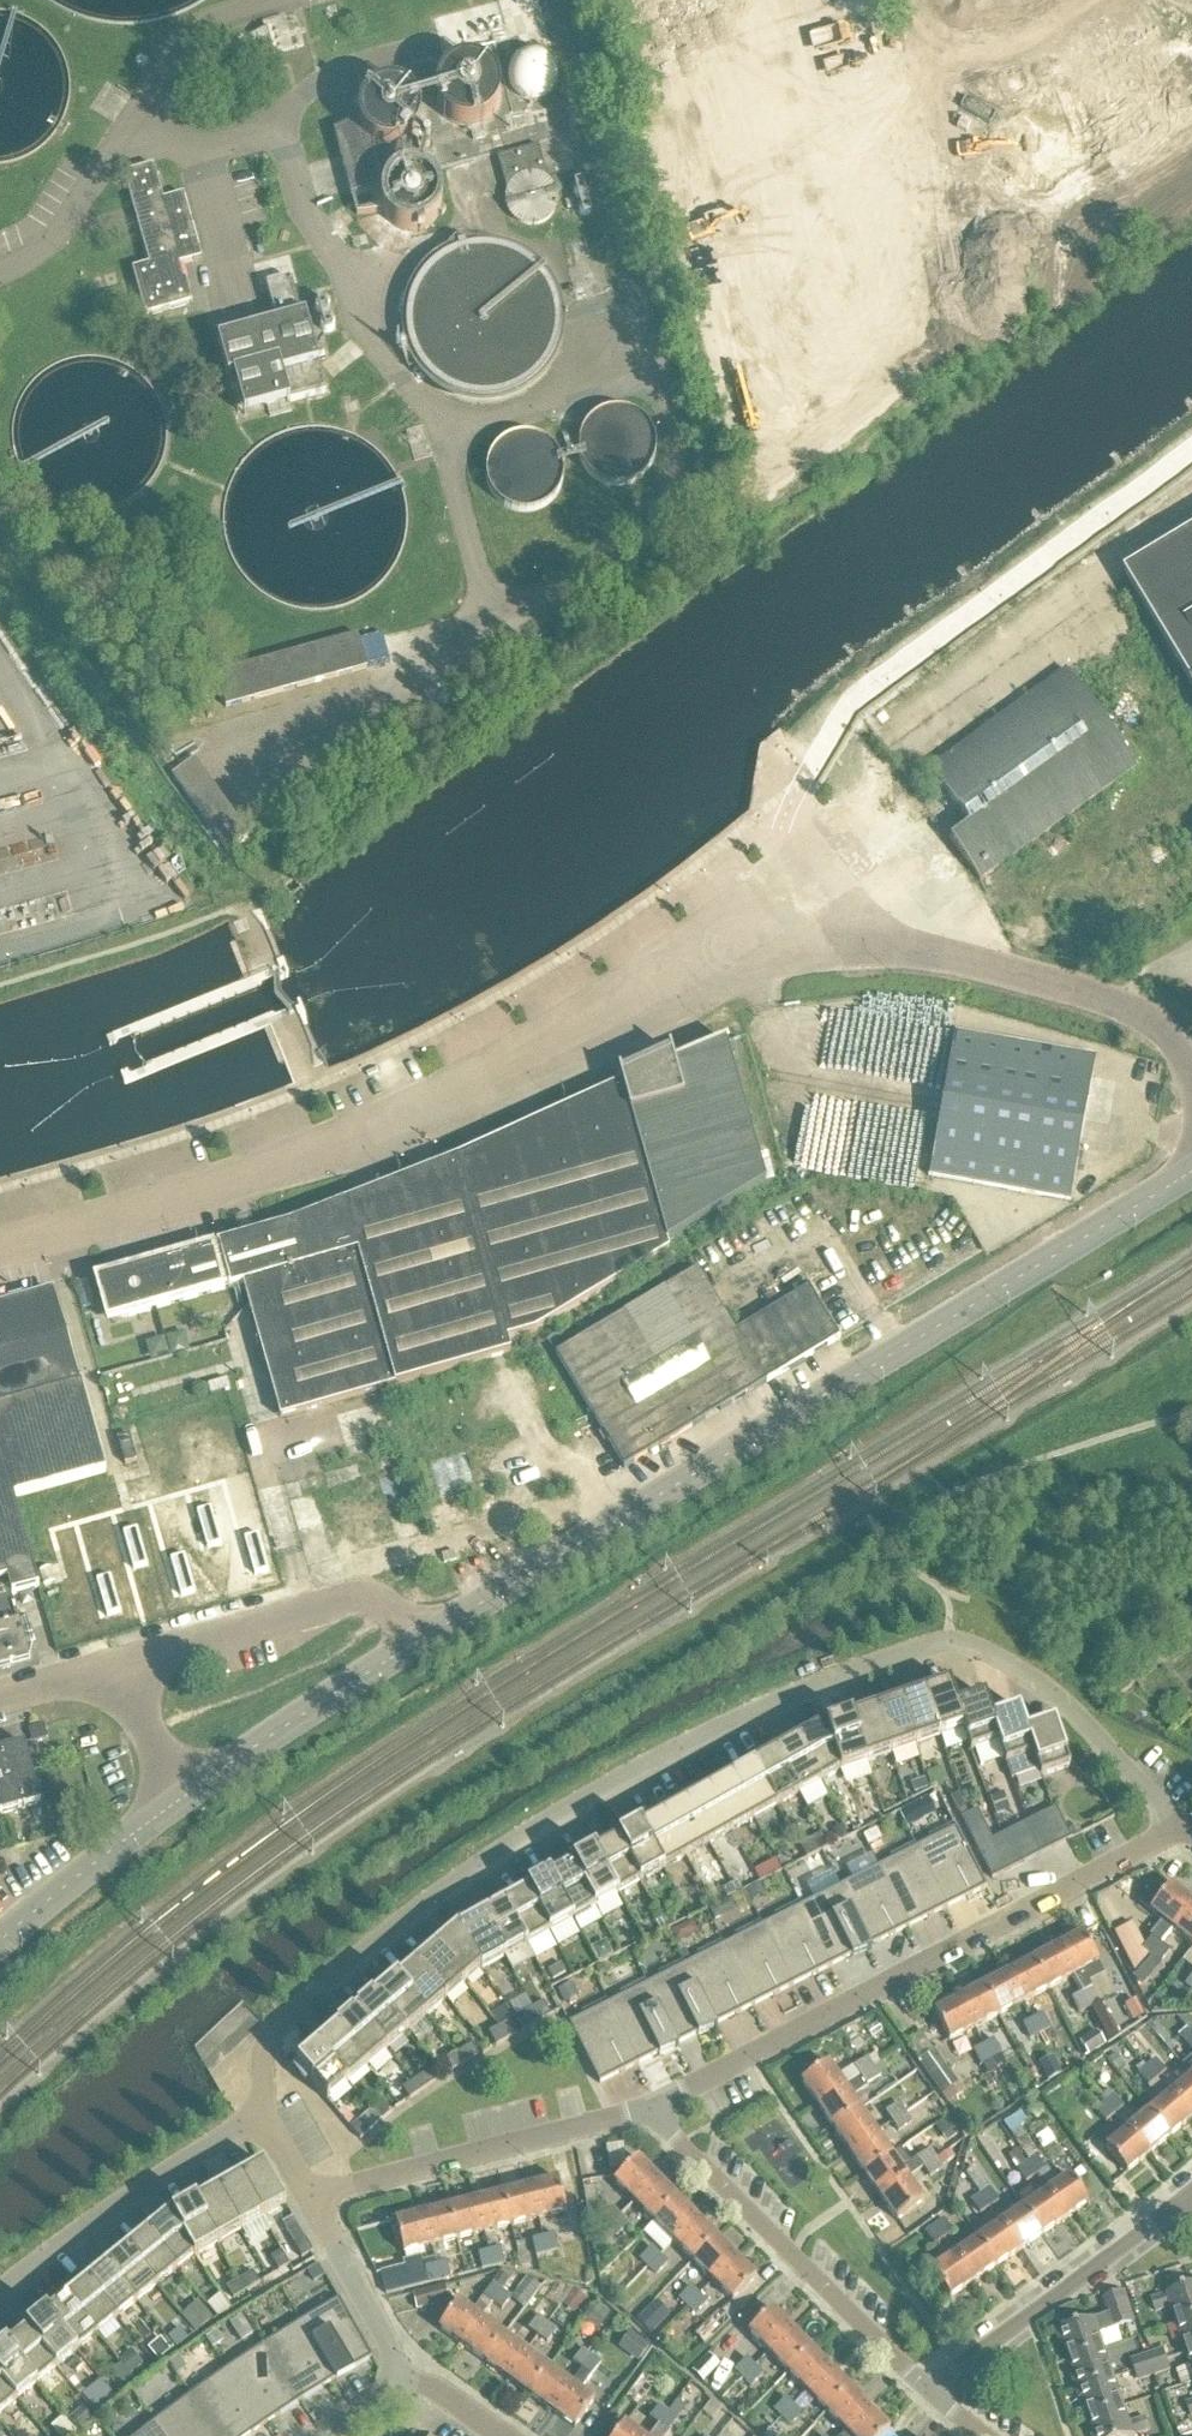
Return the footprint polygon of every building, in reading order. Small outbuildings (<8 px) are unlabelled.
[(1191,160),(1191,0),(1065,0),(1097,44),(1187,164),(1191,160)] [(264,33),(232,42),(239,67),(303,49),(297,24),(287,27),(285,20),(262,26),(264,33)] [(533,106),(541,105),(549,102),(555,96),(559,88),(560,80),(559,71),(554,63),(548,58),(539,55),(531,54),(522,57),(515,62),(511,69),(509,77),(509,86),(512,93),(518,100),(525,104),(533,106)] [(334,134),(357,217),(383,215),(382,213),(381,210),(381,208),(381,206),(380,204),(380,201),(381,199),(381,197),(382,194),(382,192),(383,190),(385,186),(387,184),(388,182),(390,181),(393,178),(398,175),(402,173),(404,173),(409,172),(413,172),(416,172),(418,173),(419,167),(414,146),(409,142),(406,145),(404,146),(402,147),(397,149),(393,150),(388,150),(383,150),(379,149),(376,148),(372,146),(369,143),(367,141),(364,138),(362,136),(360,132),(359,129),(359,127),(358,125),(358,123),(334,134)] [(497,159),(507,195),(508,192),(510,188),(512,186),(513,185),(516,182),(519,180),(522,179),(525,178),(530,177),(534,177),(537,178),(540,179),(543,180),(546,182),(548,183),(538,148),(497,159)] [(183,281),(179,267),(202,261),(185,197),(163,203),(153,168),(123,176),(149,267),(132,272),(145,318),(192,305),(185,281),(183,281)] [(533,233),(542,232),(549,228),(555,223),(559,215),(561,206),(559,198),(555,190),(548,184),(540,181),(531,181),(523,184),(516,189),(511,196),(509,204),(509,212),(513,220),(518,227),(525,231),(533,233)] [(277,327),(217,343),(227,381),(233,379),(243,418),(268,411),(270,420),(291,414),(289,405),(325,395),(305,319),(299,320),(289,282),(266,289),(277,327)] [(1128,577),(1191,685),(1191,539),(1128,577)] [(216,676),(225,710),(367,671),(357,637),(216,676)] [(969,827),(949,842),(979,883),(1135,770),(1064,673),(929,771),(969,827)] [(172,778),(225,853),(248,838),(195,762),(172,778)] [(1069,1203),(1094,1061),(953,1037),(928,1178),(984,1188),(1040,1198),(1069,1203)] [(727,1049),(726,1045),(723,1045),(673,1066),(670,1055),(668,1056),(620,1078),(618,1079),(621,1088),(456,1163),(289,1229),(212,1250),(212,1249),(95,1283),(107,1326),(242,1287),(260,1350),(255,1352),(259,1364),(264,1363),(280,1420),(510,1356),(506,1343),(534,1335),(668,1253),(666,1245),(766,1186),(727,1049)] [(557,1356),(625,1470),(839,1341),(809,1290),(735,1335),(697,1272),(557,1356)] [(30,1661),(12,1597),(39,1590),(13,1500),(105,1475),(80,1387),(78,1387),(53,1296),(3,1308),(0,1309),(0,1670),(30,1661)] [(118,1441),(125,1467),(137,1464),(129,1438),(118,1441)] [(222,1548),(210,1509),(196,1513),(208,1552),(222,1548)] [(147,1568),(135,1530),(121,1534),(133,1573),(147,1568)] [(268,1574),(256,1536),(242,1540),(254,1579),(268,1574)] [(194,1595),(182,1556),(168,1561),(180,1599),(194,1595)] [(121,1617),(110,1578),(95,1582),(107,1621),(121,1617)] [(949,1687),(923,1696),(939,1740),(962,1732),(963,1732),(956,1710),(957,1709),(949,1687)] [(923,1696),(899,1704),(915,1749),(939,1740),(923,1696)] [(984,1700),(957,1709),(956,1710),(963,1732),(962,1732),(970,1754),(997,1745),(998,1744),(991,1722),(992,1722),(984,1700)] [(899,1704),(874,1713),(890,1757),(915,1749),(899,1704)] [(1019,1712),(992,1722),(991,1722),(998,1744),(997,1745),(1011,1783),(1038,1773),(1032,1757),(1033,1757),(1025,1735),(1026,1735),(1019,1712)] [(874,1713),(850,1722),(866,1766),(890,1757),(874,1713)] [(850,1722),(826,1730),(825,1730),(840,1773),(840,1774),(840,1775),(866,1766),(850,1722)] [(1054,1725),(1026,1735),(1025,1735),(1033,1757),(1032,1757),(1038,1773),(1040,1780),(1069,1769),(1054,1725)] [(47,1741),(43,1727),(28,1731),(32,1746),(47,1741)] [(825,1727),(798,1743),(821,1784),(840,1774),(840,1773),(825,1730),(826,1730),(825,1727)] [(798,1743),(776,1755),(799,1796),(821,1784),(798,1743)] [(40,1805),(24,1746),(0,1753),(0,1817),(40,1805)] [(776,1755),(753,1768),(776,1809),(799,1796),(776,1755)] [(753,1768),(730,1780),(753,1822),(776,1809),(753,1768)] [(944,1784),(940,1771),(925,1776),(930,1789),(944,1784)] [(730,1780),(708,1793),(731,1834),(753,1822),(730,1780)] [(924,1782),(910,1787),(914,1796),(928,1791),(924,1782)] [(708,1793),(685,1806),(708,1847),(731,1834),(708,1793)] [(1012,1818),(1003,1795),(989,1801),(998,1823),(1012,1818)] [(959,1796),(950,1800),(958,1815),(964,1811),(959,1796)] [(685,1806),(662,1818),(685,1859),(708,1847),(685,1806)] [(919,1820),(913,1808),(900,1815),(906,1827),(919,1820)] [(1055,1810),(1039,1819),(1055,1850),(1071,1842),(1055,1810)] [(881,1822),(877,1814),(868,1811),(860,1815),(867,1829),(881,1822)] [(960,1821),(965,1831),(982,1823),(977,1813),(960,1821)] [(662,1818),(640,1831),(663,1872),(685,1859),(662,1818)] [(1039,1819),(1023,1827),(1039,1858),(1055,1850),(1039,1819)] [(965,1831),(970,1841),(987,1833),(982,1823),(965,1831)] [(1023,1827),(1007,1835),(1023,1866),(1039,1858),(1023,1827)] [(848,1840),(843,1830),(834,1834),(839,1844),(848,1840)] [(640,1831),(617,1844),(640,1885),(663,1872),(640,1831)] [(956,1831),(916,1851),(947,1911),(986,1891),(956,1831)] [(880,1842),(875,1832),(863,1839),(868,1849),(880,1842)] [(970,1841),(975,1851),(992,1843),(991,1843),(992,1843),(987,1833),(970,1841)] [(992,1843),(1007,1874),(1023,1866),(1007,1835),(992,1843)] [(827,1849),(821,1836),(812,1841),(818,1854),(827,1849)] [(992,1843),(975,1851),(991,1882),(1007,1874),(992,1843)] [(617,1844),(594,1856),(617,1897),(640,1885),(617,1844)] [(916,1851),(878,1870),(908,1931),(947,1911),(916,1851)] [(594,1856),(572,1869),(595,1910),(617,1897),(594,1856)] [(781,1873),(773,1858),(761,1864),(770,1879),(781,1873)] [(572,1869),(549,1881),(572,1922),(595,1910),(572,1869)] [(878,1870),(839,1890),(870,1950),(908,1931),(878,1870)] [(549,1881),(527,1894),(549,1935),(572,1922),(549,1881)] [(766,1896),(761,1886),(746,1894),(751,1904),(766,1896)] [(735,1897),(731,1888),(722,1892),(726,1901),(735,1897)] [(1149,1914),(1163,1925),(1151,1940),(1160,1947),(1172,1932),(1191,1906),(1170,1888),(1167,1892),(1151,1912),(1149,1914)] [(839,1890),(801,1909),(831,1970),(851,1960),(852,1961),(871,1953),(870,1950),(839,1890)] [(527,1894),(504,1907),(527,1948),(549,1935),(527,1894)] [(713,1908),(708,1900),(699,1905),(704,1913),(713,1908)] [(736,1912),(731,1902),(709,1913),(714,1923),(736,1912)] [(1172,1932),(1191,1948),(1191,1906),(1172,1932)] [(481,1919),(504,1960),(512,1975),(535,1962),(527,1948),(504,1907),(481,1919)] [(801,1909),(762,1929),(793,1989),(831,1970),(801,1909)] [(481,1919),(459,1931),(459,1932),(481,1972),(480,1972),(481,1973),(504,1960),(481,1919)] [(1140,1952),(1143,1948),(1132,1927),(1114,1936),(1133,1974),(1147,1958),(1140,1952)] [(458,1929),(434,1950),(465,1985),(480,1972),(481,1972),(459,1932),(459,1931),(458,1929)] [(762,1929),(724,1948),(754,2009),(793,1989),(762,1929)] [(1098,1966),(1082,1937),(1057,1950),(1072,1979),(1081,1997),(1091,1991),(1089,1986),(1104,1978),(1098,1966)] [(1151,1940),(1141,1952),(1150,1959),(1160,1947),(1151,1940)] [(611,1957),(604,1944),(590,1951),(598,1965),(611,1957)] [(1160,1947),(1150,1959),(1159,1966),(1169,1954),(1160,1947)] [(724,1948),(685,1968),(716,2028),(754,2009),(724,1948)] [(434,1950),(415,1967),(445,2002),(465,1985),(434,1950)] [(1057,1950),(1032,1963),(1048,1992),(1072,1980),(1057,1950)] [(1008,1976),(1023,2005),(1048,1992),(1032,1963),(1008,1976)] [(553,1982),(565,1975),(560,1966),(548,1973),(553,1982)] [(415,1967),(395,1984),(426,2019),(445,2002),(415,1967)] [(685,1968),(647,1987),(677,2048),(697,2038),(697,2039),(717,2031),(716,2028),(685,1968)] [(1141,1972),(1134,1980),(1142,1987),(1149,1979),(1141,1972)] [(1008,1976),(983,1989),(999,2018),(1023,2005),(1008,1976)] [(395,1984),(375,2001),(406,2036),(426,2019),(395,1984)] [(578,2000),(571,1987),(559,1994),(565,2006),(578,2000)] [(647,1987),(608,2007),(639,2067),(658,2057),(659,2058),(678,2051),(677,2048),(647,1987)] [(983,1989),(959,2002),(974,2031),(999,2018),(983,1989)] [(1091,1991),(1081,1997),(1089,2011),(1099,2006),(1091,1991)] [(1081,1997),(1071,2002),(1079,2016),(1089,2011),(1081,1997)] [(375,2001),(356,2018),(386,2053),(406,2036),(375,2001)] [(974,2031),(959,2002),(934,2015),(949,2045),(974,2031)] [(543,2005),(533,2011),(540,2024),(551,2018),(543,2005)] [(639,2067),(608,2007),(569,2027),(599,2087),(639,2067)] [(1142,2017),(1138,2008),(1127,2013),(1132,2022),(1142,2017)] [(540,2024),(533,2011),(522,2017),(529,2030),(540,2024)] [(1040,2037),(1050,2032),(1042,2017),(1032,2022),(1040,2037)] [(356,2018),(336,2034),(367,2070),(386,2053),(356,2018)] [(1022,2028),(1030,2042),(1040,2037),(1032,2022),(1022,2028)] [(509,2024),(499,2030),(506,2043),(517,2037),(509,2024)] [(506,2043),(499,2030),(488,2036),(496,2049),(506,2043)] [(336,2034),(316,2051),(347,2087),(367,2070),(336,2034)] [(1180,2041),(1190,2054),(1191,2052),(1191,2038),(1188,2034),(1180,2041)] [(993,2043),(983,2048),(991,2063),(1001,2057),(993,2043)] [(472,2048),(459,2055),(465,2066),(478,2059),(472,2048)] [(991,2063),(983,2048),(973,2054),(981,2068),(982,2067),(991,2063)] [(347,2087),(316,2051),(296,2069),(327,2104),(347,2087)] [(933,2052),(919,2062),(925,2071),(941,2094),(955,2084),(939,2061),(933,2052)] [(465,2066),(459,2055),(446,2062),(452,2074),(465,2066)] [(1125,2067),(1115,2056),(1107,2063),(1117,2074),(1125,2067)] [(873,2070),(866,2061),(853,2070),(859,2080),(873,2070)] [(1155,2062),(1146,2070),(1157,2082),(1165,2075),(1155,2062)] [(991,2063),(982,2067),(988,2078),(996,2073),(995,2071),(991,2063)] [(828,2067),(801,2086),(817,2109),(844,2090),(828,2067)] [(879,2080),(873,2070),(859,2080),(866,2089),(879,2080)] [(1137,2077),(1148,2089),(1157,2082),(1146,2070),(1137,2077)] [(427,2075),(414,2083),(422,2094),(434,2085),(427,2075)] [(1169,2097),(1190,2122),(1191,2121),(1191,2081),(1190,2079),(1169,2097)] [(422,2094),(414,2083),(402,2092),(409,2102),(422,2094)] [(860,2113),(844,2090),(817,2109),(833,2132),(860,2113)] [(1169,2097),(1148,2115),(1169,2140),(1190,2122),(1169,2097)] [(1103,2105),(1114,2118),(1123,2111),(1112,2098),(1103,2105)] [(372,2112),(382,2123),(392,2115),(381,2104),(372,2112)] [(1103,2105),(1095,2113),(1105,2125),(1114,2118),(1103,2105)] [(904,2116),(898,2107),(884,2116),(891,2125),(904,2116)] [(875,2136),(860,2113),(833,2132),(848,2155),(875,2136)] [(1148,2115),(1126,2133),(1148,2158),(1169,2140),(1148,2115)] [(911,2125),(904,2116),(891,2125),(897,2135),(911,2125)] [(948,2121),(936,2130),(946,2145),(959,2136),(948,2121)] [(350,2131),(360,2142),(369,2134),(359,2123),(350,2131)] [(1107,2149),(1105,2151),(1110,2158),(1126,2176),(1148,2158),(1126,2133),(1107,2149)] [(891,2159),(875,2136),(848,2155),(864,2178),(891,2159)] [(891,2159),(864,2178),(880,2200),(907,2182),(922,2171),(936,2162),(929,2152),(909,2166),(900,2153),(891,2159)] [(936,2162),(941,2169),(954,2160),(948,2153),(936,2162)] [(1017,2155),(1008,2161),(1016,2172),(1025,2166),(1017,2155)] [(1035,2159),(1025,2166),(1035,2179),(1044,2173),(1035,2159)] [(614,2185),(634,2205),(657,2182),(637,2162),(614,2185)] [(942,2171),(936,2162),(922,2171),(929,2180),(942,2171)] [(1025,2166),(1016,2172),(1025,2186),(1035,2179),(1025,2166)] [(263,2167),(239,2180),(262,2221),(286,2208),(263,2167)] [(1069,2179),(1045,2195),(1064,2223),(1088,2206),(1069,2179)] [(239,2180),(217,2193),(240,2234),(262,2221),(239,2180)] [(634,2205),(653,2225),(677,2202),(657,2182),(634,2205)] [(907,2182),(880,2200),(896,2224),(923,2205),(907,2182)] [(538,2222),(566,2215),(557,2183),(530,2190),(538,2222)] [(538,2222),(530,2190),(503,2197),(511,2229),(538,2222)] [(989,2211),(998,2204),(989,2191),(980,2197),(989,2211)] [(217,2193),(194,2205),(217,2247),(240,2234),(217,2193)] [(1045,2195),(1023,2211),(1041,2238),(1064,2223),(1045,2195)] [(511,2229),(503,2197),(476,2203),(484,2236),(511,2229)] [(980,2197),(970,2204),(979,2217),(989,2211),(980,2197)] [(653,2225),(673,2245),(696,2222),(677,2202),(653,2225)] [(484,2236),(476,2203),(449,2210),(457,2242),(484,2236)] [(194,2205),(172,2218),(194,2258),(193,2259),(194,2260),(217,2247),(194,2205)] [(457,2242),(449,2210),(422,2217),(431,2249),(457,2242)] [(601,2222),(609,2230),(620,2219),(612,2211),(601,2222)] [(1041,2238),(1023,2211),(1000,2226),(1018,2254),(1041,2238)] [(171,2215),(147,2235),(177,2272),(193,2259),(194,2258),(172,2218),(171,2215)] [(431,2249),(422,2217),(395,2224),(403,2256),(431,2249)] [(609,2230),(617,2238),(628,2227),(620,2219),(609,2230)] [(673,2245),(692,2264),(716,2241),(696,2222),(673,2245)] [(952,2236),(943,2222),(934,2228),(943,2242),(952,2236)] [(1018,2254),(1000,2226),(977,2242),(996,2270),(1018,2254)] [(934,2228),(924,2235),(934,2248),(943,2242),(934,2228)] [(147,2235),(127,2252),(157,2288),(177,2272),(147,2235)] [(547,2255),(558,2252),(554,2238),(543,2240),(547,2255)] [(543,2240),(532,2243),(536,2258),(547,2255),(543,2240)] [(294,2247),(301,2261),(312,2255),(305,2241),(294,2247)] [(692,2264),(712,2284),(735,2261),(716,2241),(692,2264)] [(977,2242),(954,2258),(973,2285),(996,2270),(977,2242)] [(640,2261),(648,2269),(659,2258),(651,2250),(640,2261)] [(504,2266),(500,2251),(489,2254),(493,2269),(504,2266)] [(127,2252),(107,2268),(137,2305),(157,2288),(127,2252)] [(489,2254),(478,2257),(482,2272),(493,2269),(489,2254)] [(289,2268),(281,2255),(270,2261),(278,2274),(289,2268)] [(667,2267),(659,2258),(648,2269),(656,2277),(667,2267)] [(973,2285),(954,2258),(930,2274),(949,2301),(973,2285)] [(732,2304),(755,2281),(735,2261),(712,2284),(732,2304)] [(450,2280),(446,2265),(435,2268),(439,2283),(450,2280)] [(107,2268),(87,2284),(117,2321),(137,2305),(107,2268)] [(439,2283),(435,2268),(424,2271),(428,2285),(439,2283)] [(253,2275),(240,2283),(246,2294),(259,2286),(253,2275)] [(492,2307),(502,2294),(509,2283),(500,2276),(472,2315),(458,2305),(439,2332),(461,2349),(481,2322),(492,2307)] [(528,2281),(519,2291),(531,2301),(540,2290),(528,2281)] [(246,2294),(240,2283),(227,2291),(233,2302),(246,2294)] [(87,2284),(67,2301),(97,2337),(117,2321),(87,2284)] [(445,2289),(412,2298),(416,2312),(449,2303),(445,2289)] [(1152,2302),(1156,2315),(1172,2310),(1178,2327),(1191,2322),(1191,2289),(1152,2302)] [(690,2290),(679,2301),(687,2309),(698,2298),(690,2290)] [(576,2312),(584,2301),(573,2293),(565,2304),(576,2312)] [(511,2300),(502,2294),(492,2307),(501,2313),(511,2300)] [(1106,2351),(1101,2337),(1135,2325),(1125,2295),(1106,2301),(1112,2316),(1062,2334),(1072,2363),(1106,2351)] [(207,2306),(217,2321),(230,2312),(220,2297),(207,2306)] [(695,2317),(706,2306),(698,2298),(687,2309),(695,2317)] [(67,2301),(47,2317),(77,2354),(97,2337),(67,2301)] [(300,2324),(335,2382),(337,2385),(355,2375),(352,2372),(372,2360),(338,2302),(300,2324)] [(650,2337),(670,2317),(656,2304),(636,2323),(650,2337)] [(184,2321),(196,2336),(213,2322),(200,2307),(184,2321)] [(596,2327),(606,2314),(598,2308),(588,2321),(596,2327)] [(792,2333),(772,2313),(748,2336),(768,2356),(792,2333)] [(729,2324),(719,2314),(694,2338),(705,2349),(729,2324)] [(47,2317),(27,2334),(57,2370),(77,2354),(47,2317)] [(241,2319),(229,2327),(242,2345),(253,2338),(241,2319)] [(537,2339),(546,2326),(537,2320),(528,2333),(537,2339)] [(461,2349),(484,2365),(503,2338),(481,2322),(461,2349)] [(1178,2327),(1188,2355),(1191,2354),(1191,2322),(1178,2327)] [(300,2324),(263,2347),(299,2404),(335,2382),(300,2324)] [(556,2333),(546,2326),(537,2339),(546,2346),(556,2333)] [(176,2350),(187,2340),(177,2329),(166,2339),(176,2350)] [(811,2353),(792,2333),(768,2356),(788,2376),(811,2353)] [(27,2334),(7,2350),(37,2387),(57,2370),(27,2334)] [(215,2335),(205,2342),(212,2351),(222,2345),(215,2335)] [(649,2350),(630,2336),(621,2347),(641,2361),(649,2350)] [(526,2355),(503,2338),(484,2365),(506,2381),(526,2355)] [(170,2353),(160,2341),(148,2351),(158,2363),(170,2353)] [(263,2347),(226,2372),(264,2427),(299,2404),(263,2347)] [(0,2356),(0,2383),(16,2403),(37,2387),(7,2350),(0,2356)] [(1116,2380),(1106,2351),(1072,2363),(1081,2392),(1116,2380)] [(572,2366),(582,2372),(591,2359),(582,2352),(572,2366)] [(118,2363),(130,2378),(143,2367),(131,2353),(118,2363)] [(811,2353),(788,2376),(807,2396),(831,2373),(811,2353)] [(1151,2368),(1167,2363),(1164,2353),(1147,2358),(1151,2368)] [(529,2398),(548,2371),(526,2355),(506,2381),(529,2398)] [(692,2374),(703,2385),(723,2366),(711,2355),(692,2374)] [(1147,2358),(1131,2364),(1135,2374),(1151,2368),(1147,2358)] [(178,2359),(169,2366),(177,2378),(186,2371),(178,2359)] [(600,2366),(591,2359),(582,2372),(591,2379),(600,2366)] [(735,2373),(743,2381),(754,2370),(746,2362),(735,2373)] [(1167,2363),(1151,2368),(1154,2378),(1170,2372),(1167,2363)] [(111,2375),(122,2388),(131,2381),(120,2367),(111,2375)] [(1151,2368),(1135,2374),(1138,2383),(1154,2378),(1151,2368)] [(743,2381),(751,2389),(762,2378),(754,2370),(743,2381)] [(529,2398),(551,2414),(570,2388),(548,2371),(529,2398)] [(174,2382),(166,2372),(160,2377),(167,2387),(174,2382)] [(190,2397),(218,2435),(252,2435),(264,2427),(226,2372),(190,2397)] [(580,2394),(591,2379),(582,2372),(570,2388),(580,2394)] [(831,2373),(807,2396),(826,2416),(850,2392),(831,2373)] [(642,2377),(625,2400),(638,2410),(655,2387),(642,2377)] [(1116,2380),(1081,2392),(1091,2421),(1125,2409),(1116,2380)] [(16,2403),(0,2383),(0,2417),(16,2403)] [(551,2414),(574,2431),(593,2404),(580,2394),(570,2388),(551,2414)] [(91,2391),(81,2399),(91,2411),(94,2414),(103,2406),(91,2391)] [(826,2416),(846,2435),(869,2412),(850,2392),(826,2416)] [(155,2424),(164,2435),(218,2435),(190,2397),(155,2424)] [(774,2412),(782,2420),(793,2409),(785,2401),(774,2412)] [(727,2417),(711,2404),(703,2414),(719,2427),(727,2417)] [(668,2415),(659,2409),(649,2422),(658,2428),(668,2415)] [(793,2409),(782,2420),(790,2428),(801,2418),(793,2409)] [(1125,2409),(1091,2421),(1096,2435),(1143,2435),(1151,2433),(1147,2421),(1131,2426),(1125,2409)] [(76,2433),(91,2420),(83,2410),(67,2423),(76,2433)] [(889,2432),(869,2412),(846,2435),(845,2435),(886,2435),(889,2432)] [(668,2415),(658,2428),(668,2435),(677,2422),(668,2415)] [(56,2435),(74,2435),(75,2435),(66,2424),(54,2434),(56,2435)] [(139,2435),(164,2435),(155,2424),(139,2435)] [(624,2427),(618,2435),(636,2435),(624,2427)]
